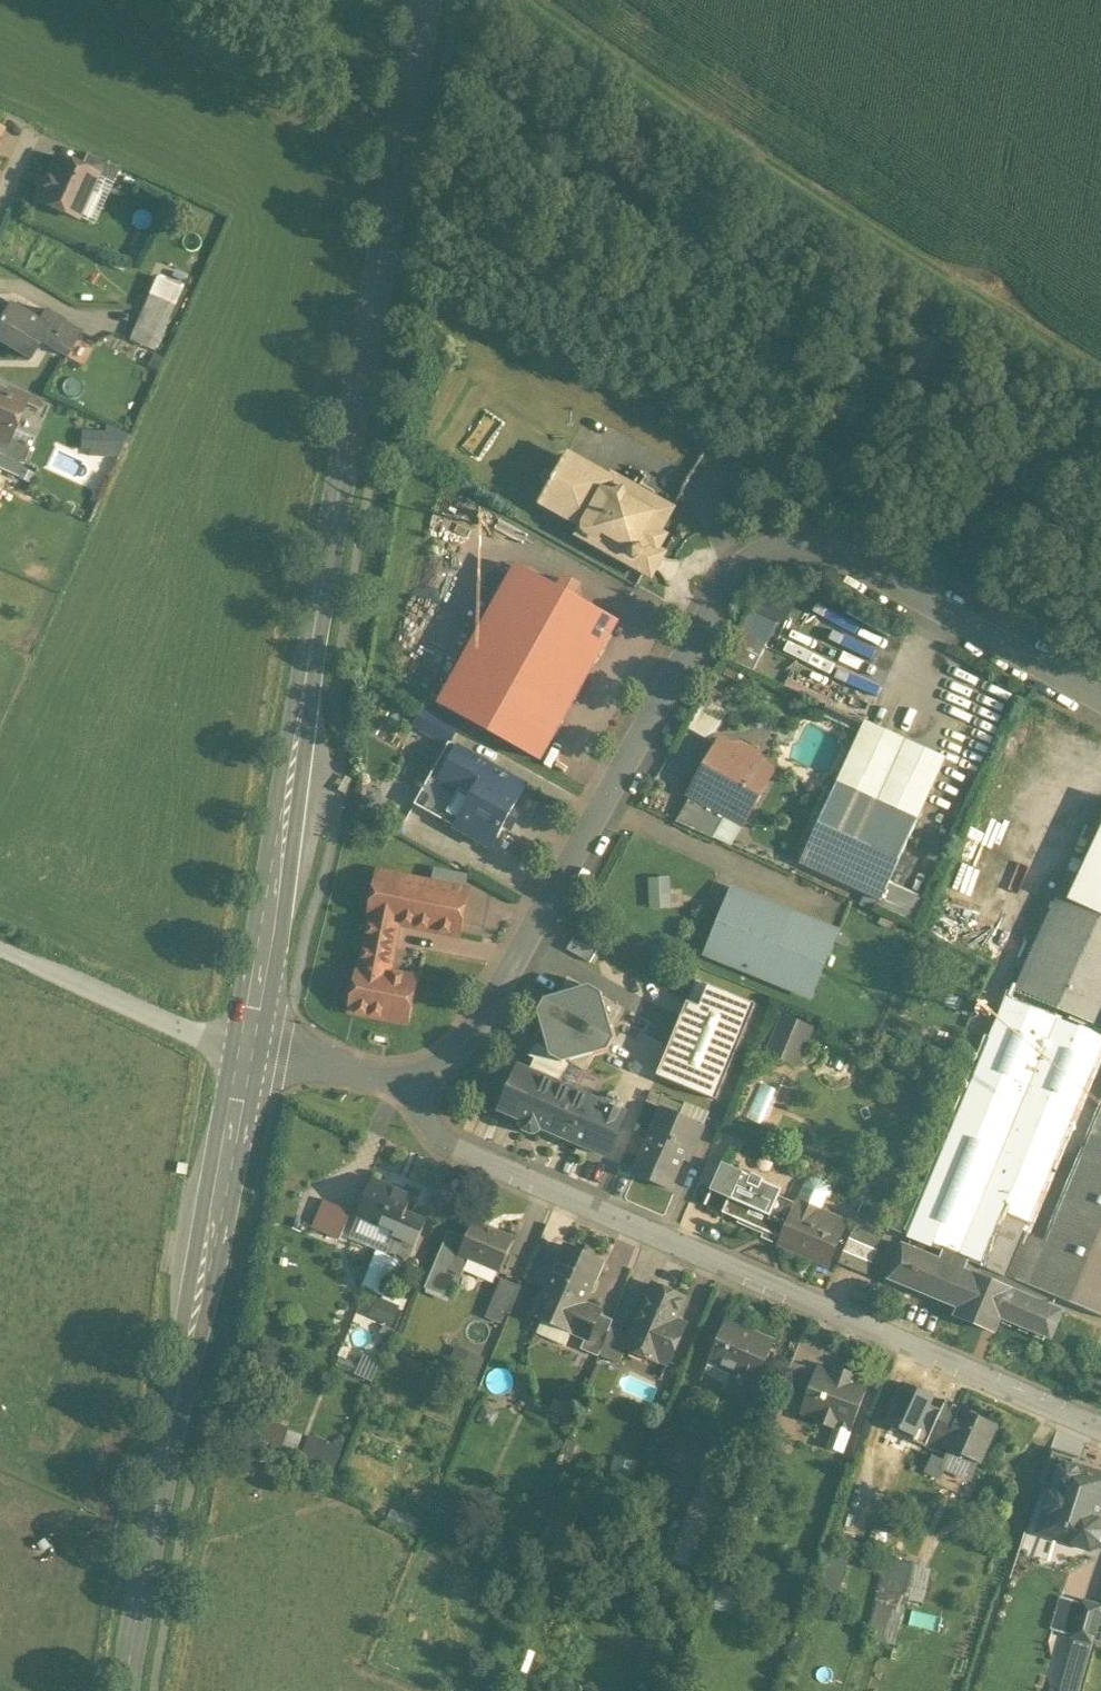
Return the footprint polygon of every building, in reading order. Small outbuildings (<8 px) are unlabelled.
[(98,174),(57,156),(37,200),(78,219),(98,174)] [(129,339),(157,351),(184,285),(156,274),(129,339)] [(10,307),(0,326),(0,341),(33,357),(49,326),(10,307)] [(0,391),(0,436),(8,439),(25,402),(0,391)] [(81,452),(124,454),(124,430),(82,429),(81,452)] [(636,494),(633,486),(618,477),(610,480),(580,532),(609,548),(606,552),(640,571),(641,569),(653,549),(659,552),(663,544),(667,536),(661,533),(675,509),(655,497),(649,507),(633,498),(636,494)] [(618,623),(518,567),(441,704),(541,760),(618,623)] [(755,672),(768,644),(745,633),(732,661),(755,672)] [(706,699),(689,729),(712,743),(729,713),(706,699)] [(840,706),(828,703),(824,716),(857,727),(860,718),(838,711),(840,706)] [(839,783),(919,820),(947,758),(867,722),(839,783)] [(740,751),(721,740),(691,794),(730,817),(745,790),(747,791),(748,790),(761,797),(776,771),(757,760),(760,754),(743,745),(740,751)] [(527,786),(450,743),(416,805),(440,819),(492,848),(527,786)] [(865,894),(881,902),(890,882),(903,854),(919,820),(839,783),(801,865),(865,894)] [(1070,901),(1100,915),(1100,833),(1070,901)] [(903,854),(890,882),(903,888),(916,859),(903,854)] [(469,892),(380,874),(371,917),(373,918),(373,919),(363,969),(361,968),(352,1011),(381,1017),(408,1023),(417,979),(389,974),(400,923),(460,935),(469,892)] [(672,878),(649,879),(651,910),(673,909),(672,878)] [(903,888),(890,882),(881,902),(879,906),(916,923),(927,899),(903,888)] [(839,932),(734,889),(707,955),(727,963),(812,998),(839,932)] [(876,913),(879,906),(881,902),(865,894),(860,906),(876,913)] [(1059,896),(1012,998),(1100,1034),(1100,915),(1070,901),(1059,896)] [(980,931),(975,941),(1023,963),(1028,953),(980,931)] [(597,952),(574,939),(568,950),(591,963),(597,952)] [(586,988),(569,979),(560,995),(586,988)] [(658,1076),(717,1101),(757,1005),(698,981),(658,1076)] [(602,993),(591,987),(586,988),(604,999),(603,994),(602,993)] [(586,988),(560,995),(543,1026),(550,1051),(569,1062),(595,1055),(612,1024),(604,999),(586,988)] [(988,988),(970,1032),(991,1041),(909,1237),(912,1239),(996,1273),(1006,1277),(1059,1149),(1100,1049),(1100,1034),(1012,998),(988,988)] [(546,999),(539,1011),(543,1026),(560,995),(546,999)] [(621,1008),(604,999),(612,1024),(621,1008)] [(784,1016),(768,1053),(798,1065),(814,1029),(784,1016)] [(612,1024),(595,1055),(609,1051),(616,1039),(612,1024)] [(550,1051),(543,1026),(534,1042),(537,1044),(550,1051)] [(564,1063),(552,1057),(550,1051),(537,1044),(530,1056),(536,1059),(530,1072),(562,1085),(567,1074),(572,1064),(569,1062),(564,1063)] [(1059,1149),(1100,1166),(1100,1049),(1059,1149)] [(569,1062),(550,1051),(552,1057),(564,1063),(569,1062)] [(595,1055),(569,1062),(584,1070),(585,1071),(595,1055)] [(572,1064),(567,1074),(562,1085),(574,1091),(575,1089),(584,1070),(572,1064)] [(530,1072),(530,1071),(520,1067),(516,1077),(505,1100),(501,1110),(511,1114),(511,1115),(522,1119),(520,1124),(524,1131),(534,1136),(542,1133),(544,1129),(574,1142),(593,1099),(593,1100),(593,1099),(574,1091),(562,1085),(530,1072)] [(762,1084),(747,1119),(766,1126),(780,1092),(762,1084)] [(710,1113),(686,1102),(681,1115),(699,1123),(705,1125),(710,1113)] [(681,1115),(664,1108),(653,1133),(635,1174),(671,1190),(684,1159),(690,1162),(705,1126),(705,1125),(699,1123),(681,1115)] [(625,1120),(600,1110),(584,1146),(609,1157),(625,1120)] [(1059,1149),(1006,1277),(1100,1316),(1100,1166),(1059,1149)] [(783,1190),(724,1164),(712,1191),(729,1198),(723,1213),(740,1220),(738,1223),(776,1240),(777,1237),(782,1239),(797,1204),(781,1197),(783,1190)] [(816,1177),(810,1178),(805,1181),(802,1187),(804,1188),(799,1202),(821,1212),(828,1198),(830,1199),(832,1193),(831,1187),(827,1182),(823,1179),(822,1178),(816,1177)] [(412,1196),(373,1179),(358,1213),(397,1230),(395,1234),(416,1244),(427,1220),(406,1211),(412,1196)] [(352,1212),(326,1201),(314,1228),(340,1239),(352,1212)] [(799,1202),(798,1202),(797,1204),(782,1239),(793,1244),(832,1260),(848,1223),(821,1212),(799,1202)] [(909,1212),(897,1207),(888,1228),(901,1233),(909,1212)] [(348,1238),(380,1252),(387,1255),(395,1234),(397,1230),(358,1213),(348,1238)] [(513,1239),(475,1221),(465,1243),(460,1254),(466,1257),(499,1271),(513,1239)] [(839,1262),(870,1274),(885,1236),(855,1224),(839,1262)] [(416,1244),(395,1234),(387,1255),(403,1262),(408,1264),(416,1244)] [(465,1243),(452,1237),(442,1260),(461,1268),(466,1257),(460,1254),(465,1243)] [(975,1325),(996,1273),(912,1239),(909,1247),(904,1245),(890,1279),(959,1308),(956,1316),(975,1325)] [(604,1262),(565,1245),(564,1247),(565,1247),(561,1256),(547,1288),(547,1290),(583,1306),(584,1304),(593,1282),(596,1283),(604,1262)] [(530,1281),(547,1288),(561,1256),(544,1248),(530,1281)] [(387,1255),(380,1252),(374,1265),(397,1275),(403,1262),(387,1255)] [(466,1257),(461,1268),(493,1283),(499,1271),(466,1257)] [(461,1268),(442,1260),(428,1290),(447,1298),(461,1268)] [(397,1275),(374,1265),(366,1285),(389,1295),(397,1275)] [(996,1273),(975,1325),(996,1333),(1002,1319),(1052,1339),(1064,1311),(1054,1307),(1057,1298),(1006,1277),(996,1273)] [(503,1280),(488,1317),(506,1324),(521,1287),(503,1280)] [(683,1297),(651,1283),(630,1338),(631,1338),(628,1346),(669,1364),(684,1324),(674,1319),(683,1297)] [(583,1306),(547,1290),(536,1316),(545,1320),(579,1335),(586,1338),(588,1339),(599,1314),(600,1311),(584,1304),(583,1306)] [(378,1296),(370,1314),(394,1323),(401,1305),(378,1296)] [(599,1314),(588,1339),(586,1338),(581,1350),(599,1358),(600,1356),(611,1330),(610,1330),(614,1321),(599,1314)] [(579,1335),(545,1320),(538,1337),(572,1352),(579,1335)] [(752,1336),(724,1323),(708,1361),(734,1373),(726,1391),(749,1401),(757,1382),(759,1384),(777,1343),(754,1333),(752,1336)] [(630,1338),(611,1330),(600,1356),(621,1364),(628,1346),(631,1338),(630,1338)] [(473,1354),(469,1371),(481,1373),(484,1356),(473,1354)] [(779,1399),(804,1409),(818,1372),(793,1362),(779,1399)] [(856,1375),(837,1368),(834,1374),(819,1369),(818,1372),(804,1409),(803,1412),(819,1418),(817,1422),(835,1429),(836,1425),(853,1431),(869,1387),(853,1381),(856,1375)] [(962,1409),(921,1390),(920,1392),(919,1392),(909,1387),(909,1389),(892,1429),(890,1428),(890,1430),(943,1454),(946,1448),(945,1448),(962,1409)] [(491,1428),(498,1414),(482,1407),(476,1422),(491,1428)] [(999,1426),(962,1409),(945,1448),(946,1448),(982,1464),(999,1426)] [(297,1455),(305,1432),(273,1422),(265,1444),(297,1455)] [(853,1431),(836,1425),(835,1429),(828,1448),(844,1454),(853,1431)] [(335,1475),(344,1444),(310,1434),(301,1464),(335,1475)] [(577,1444),(567,1440),(563,1450),(573,1454),(577,1444)] [(741,1455),(713,1445),(701,1476),(709,1479),(729,1486),(741,1455)] [(943,1454),(938,1468),(973,1483),(982,1464),(946,1448),(943,1454)] [(1051,1451),(1041,1483),(1054,1487),(1060,1468),(1072,1472),(1074,1465),(1076,1459),(1051,1451)] [(1083,1475),(1089,1471),(1074,1467),(1072,1472),(1083,1475)] [(1083,1475),(1072,1472),(1060,1468),(1054,1487),(1044,1518),(1068,1526),(1067,1529),(1068,1530),(1067,1533),(1072,1541),(1071,1543),(1091,1549),(1100,1544),(1100,1522),(1100,1520),(1100,1507),(1098,1501),(1100,1492),(1100,1475),(1089,1471),(1083,1475)] [(729,1486),(709,1479),(693,1522),(685,1519),(669,1559),(674,1561),(697,1570),(729,1486)] [(1068,1526),(1044,1518),(1039,1533),(1071,1543),(1072,1541),(1067,1533),(1068,1530),(1067,1529),(1068,1526)] [(498,1553),(486,1559),(491,1569),(503,1563),(498,1553)] [(837,1598),(850,1560),(834,1554),(821,1592),(837,1598)] [(914,1564),(889,1559),(877,1613),(902,1618),(914,1564)] [(1072,1638),(1075,1639),(1092,1643),(1100,1611),(1100,1607),(1083,1601),(1072,1638)] [(1075,1639),(1063,1683),(1079,1688),(1092,1643),(1075,1639)]
